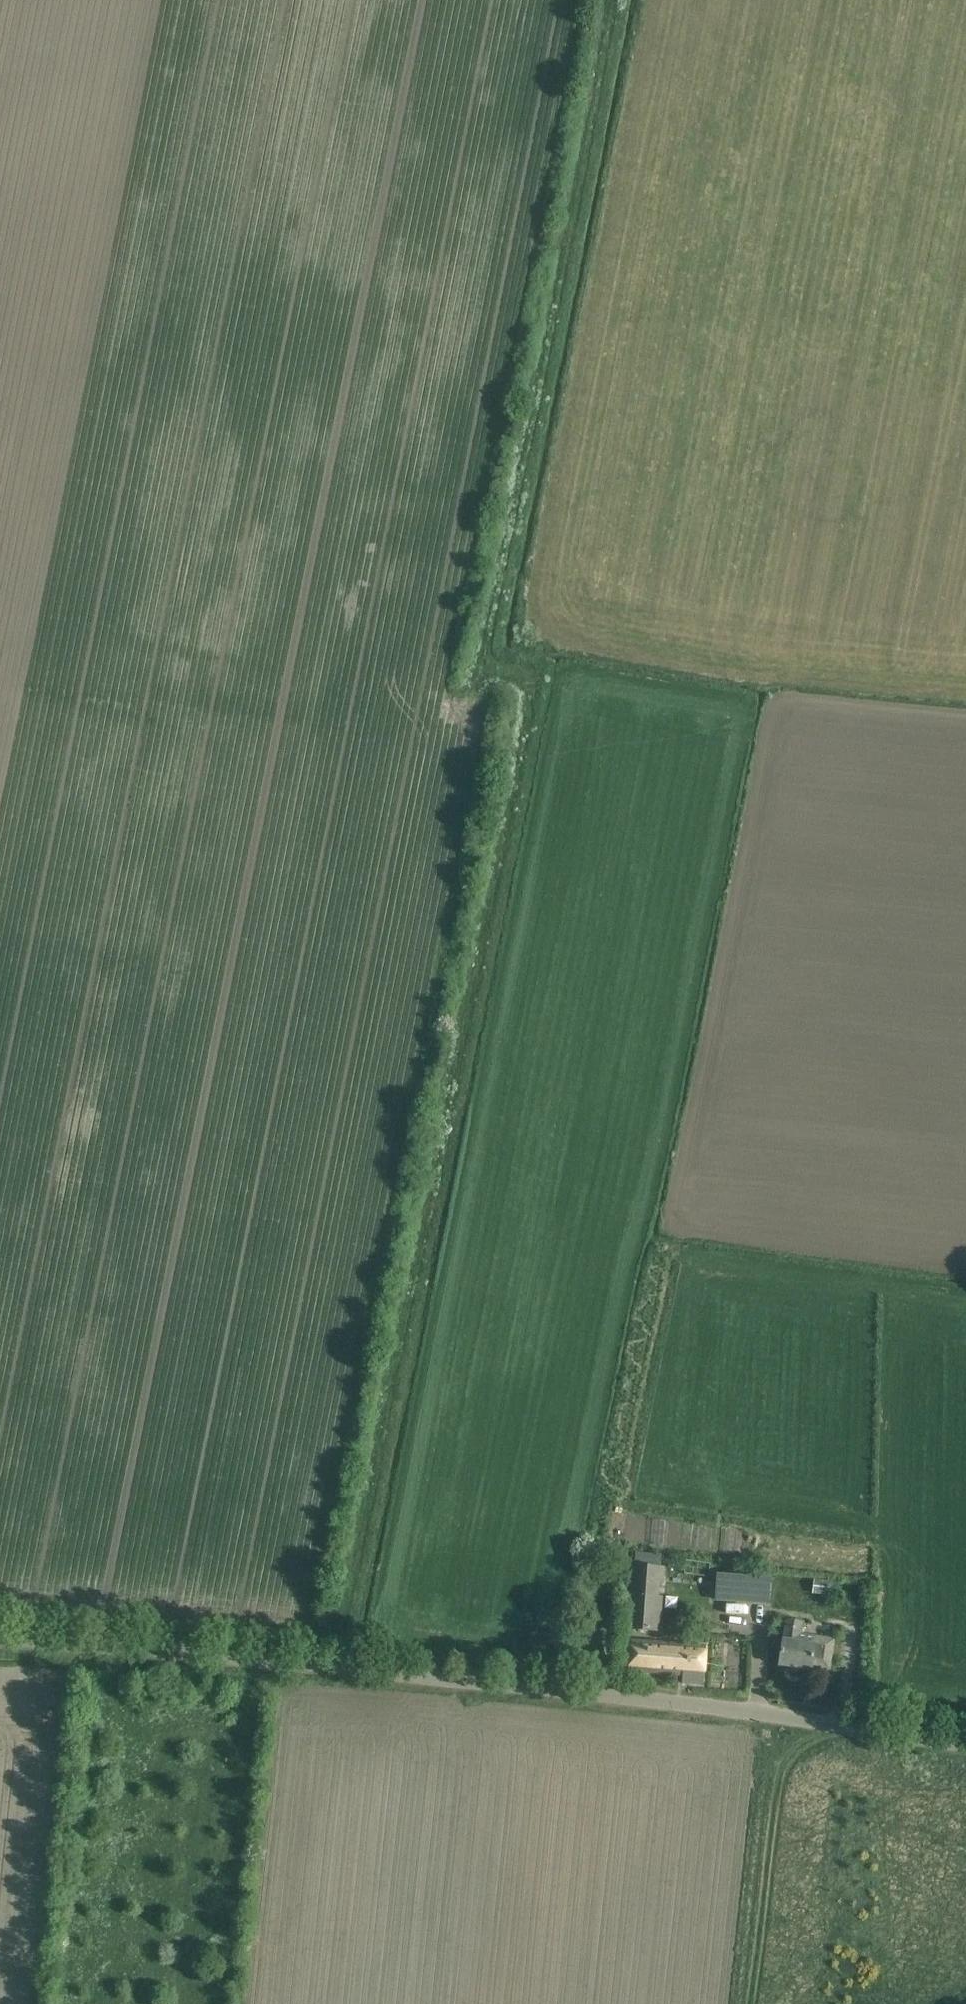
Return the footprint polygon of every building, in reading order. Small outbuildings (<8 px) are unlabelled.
[(631,1565),(626,1630),(657,1633),(660,1584),(664,1584),(665,1567),(631,1565)] [(728,1575),(727,1602),(767,1605),(769,1578),(728,1575)] [(814,1593),(836,1595),(837,1582),(815,1580),(814,1593)] [(802,1622),(787,1620),(780,1666),(812,1671),(812,1667),(829,1670),(834,1640),(814,1636),(812,1644),(799,1642),(802,1622)] [(706,1646),(631,1641),(629,1672),(683,1676),(682,1684),(704,1685),(706,1646)]
